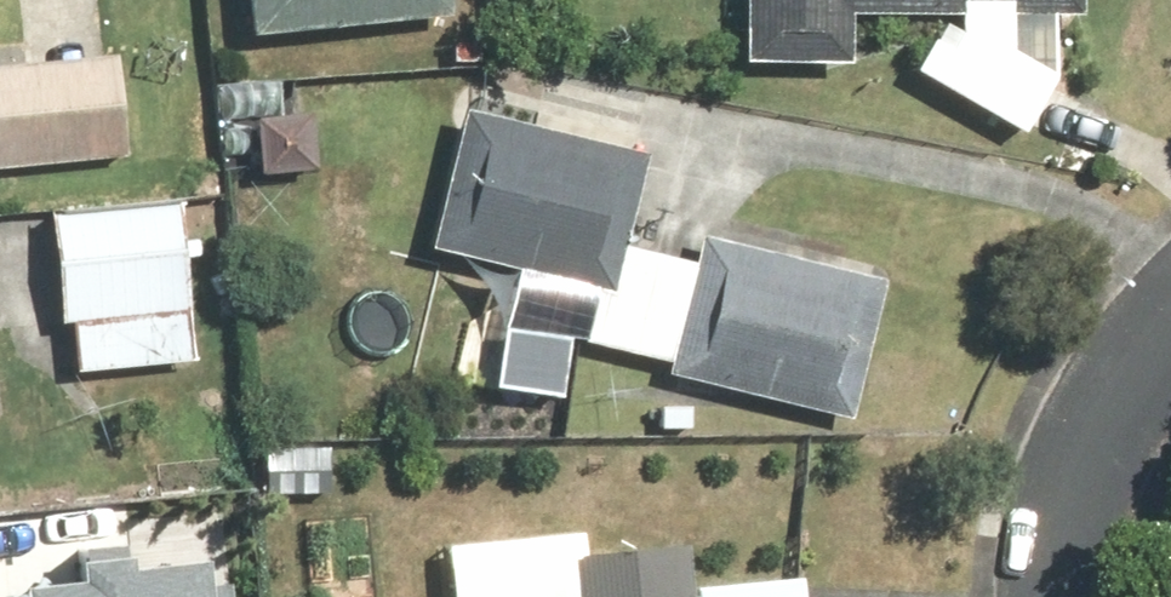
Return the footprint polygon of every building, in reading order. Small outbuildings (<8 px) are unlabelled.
[(463,0),(254,0),(258,39),(462,20),(463,0)] [(763,58),(867,60),(868,13),(968,15),(969,0),(764,0),(763,58)] [(1025,15),(1091,16),(1091,0),(1026,0),(1025,15)] [(1067,79),(955,23),(929,76),(1041,131),(1067,79)] [(130,59),(0,74),(0,177),(142,160),(130,59)] [(656,153),(476,109),(442,250),(622,294),(656,153)] [(197,201),(65,209),(72,326),(84,326),(87,369),(206,362),(197,201)] [(894,280),(711,241),(683,375),(865,414),(894,280)] [(512,329),(504,387),(580,398),(588,340),(512,329)] [(810,578),(706,587),(703,549),(597,558),(595,534),(458,546),(462,596),(811,596),(810,578)] [(235,570),(208,573),(205,542),(76,555),(78,576),(35,580),(36,596),(238,596),(235,570)]
